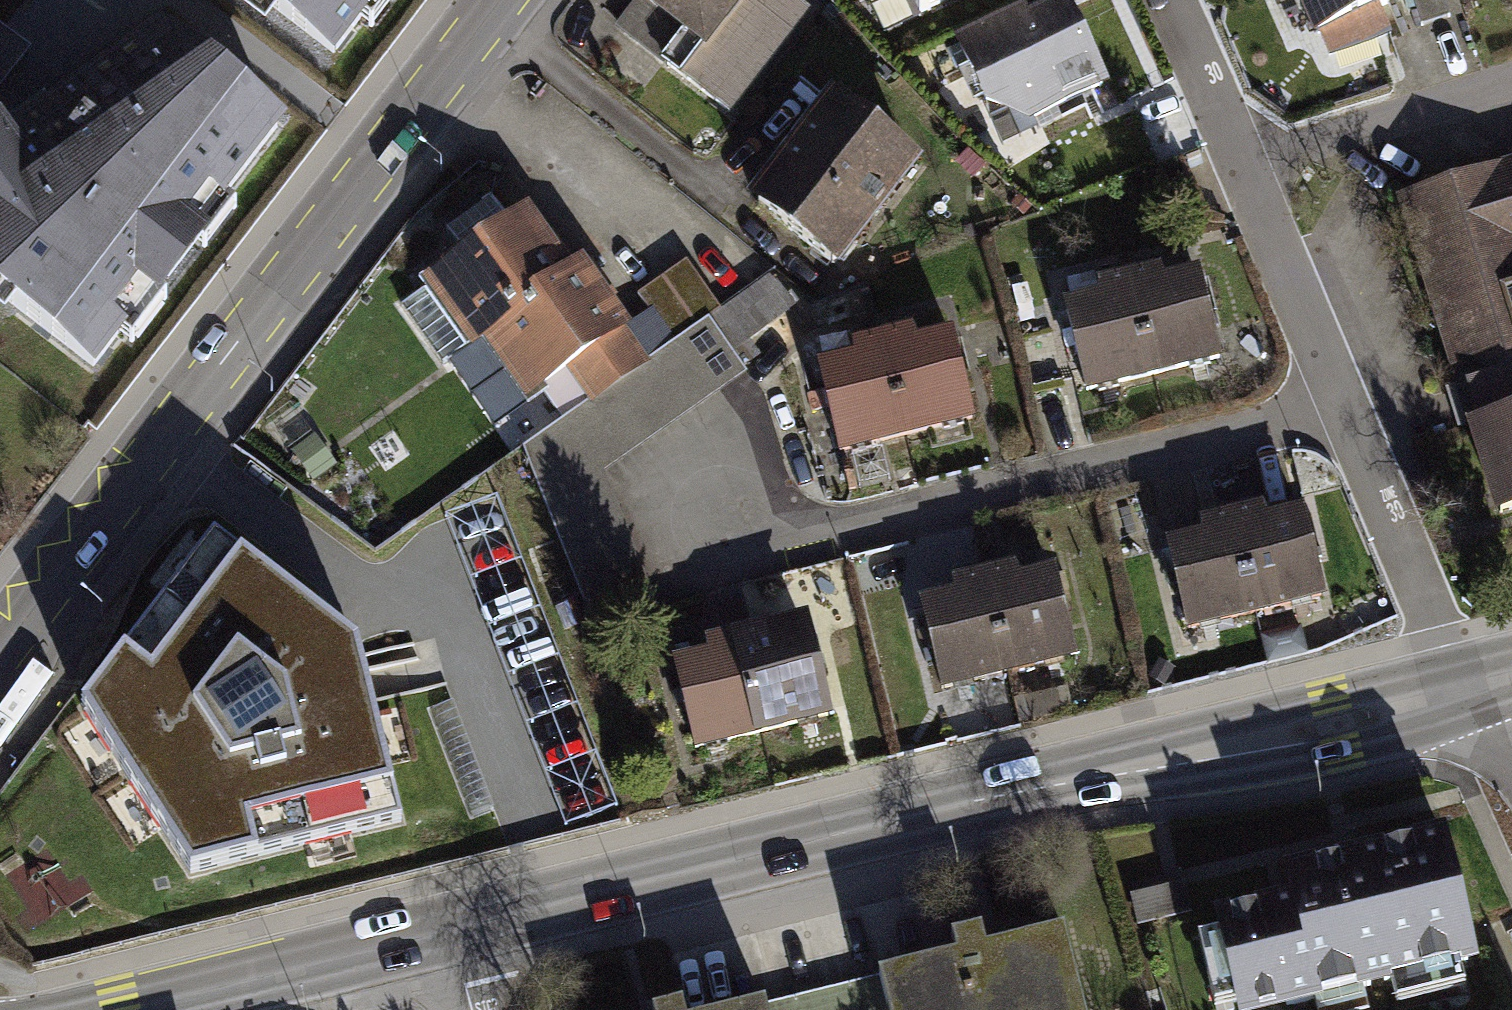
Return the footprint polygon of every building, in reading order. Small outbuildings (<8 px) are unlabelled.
[(322,60),(370,0),(245,0),(322,60)] [(784,0),(627,0),(624,3),(695,62),(680,79),(730,120),(811,23),(784,0)] [(935,32),(1002,0),(920,0),(935,32)] [(1314,34),(1320,31),(1331,55),(1391,37),(1378,5),(1390,0),(1300,0),(1314,34)] [(1422,24),(1448,16),(1443,0),(1414,0),(1422,24)] [(1030,141),(1108,107),(1064,15),(1027,31),(1023,26),(953,56),(982,123),(1030,141)] [(38,47),(0,19),(0,97),(38,47)] [(0,123),(0,310),(97,378),(294,124),(160,20),(22,109),(0,123)] [(910,190),(829,131),(746,242),(827,301),(910,190)] [(1403,198),(1501,512),(1511,509),(1511,164),(1403,198)] [(562,272),(510,194),(404,265),(455,343),(473,331),(562,272)] [(707,300),(669,252),(626,281),(664,344),(643,357),(588,393),(511,440),(583,626),(646,597),(594,459),(754,353),(738,330),(786,301),(759,265),(707,300)] [(562,272),(473,331),(507,383),(558,349),(588,393),(643,357),(579,261),(562,272)] [(1218,380),(1195,289),(1154,300),(1150,285),(1090,300),(1094,314),(1063,321),(1086,413),(1218,380)] [(975,435),(952,349),(914,359),(910,343),(847,360),(851,374),(817,383),(841,471),(975,435)] [(1320,609),(1297,522),(1260,532),(1257,520),(1196,536),(1198,546),(1159,557),(1183,645),(1320,609)] [(213,537),(81,709),(190,875),(401,823),(356,645),(213,537)] [(1075,677),(1053,584),(1016,593),(1014,581),(945,598),(948,612),(917,619),(939,710),(1075,677)] [(831,726),(808,641),(775,650),(771,634),(703,652),(706,665),(672,674),(695,762),(831,726)] [(435,643),(365,652),(370,696),(440,687),(435,643)] [(1291,891),(1197,917),(1221,1007),(1465,941),(1432,820),(1282,860),(1291,891)] [(1062,917),(980,938),(975,920),(943,928),(947,946),(865,966),(868,975),(876,1009),(1085,1009),(1062,917)] [(758,1002),(760,1009),(876,1009),(868,975),(758,1002)] [(756,994),(693,1009),(760,1009),(758,1002),(756,994)] [(670,996),(637,1005),(638,1009),(673,1009),(670,996)]
